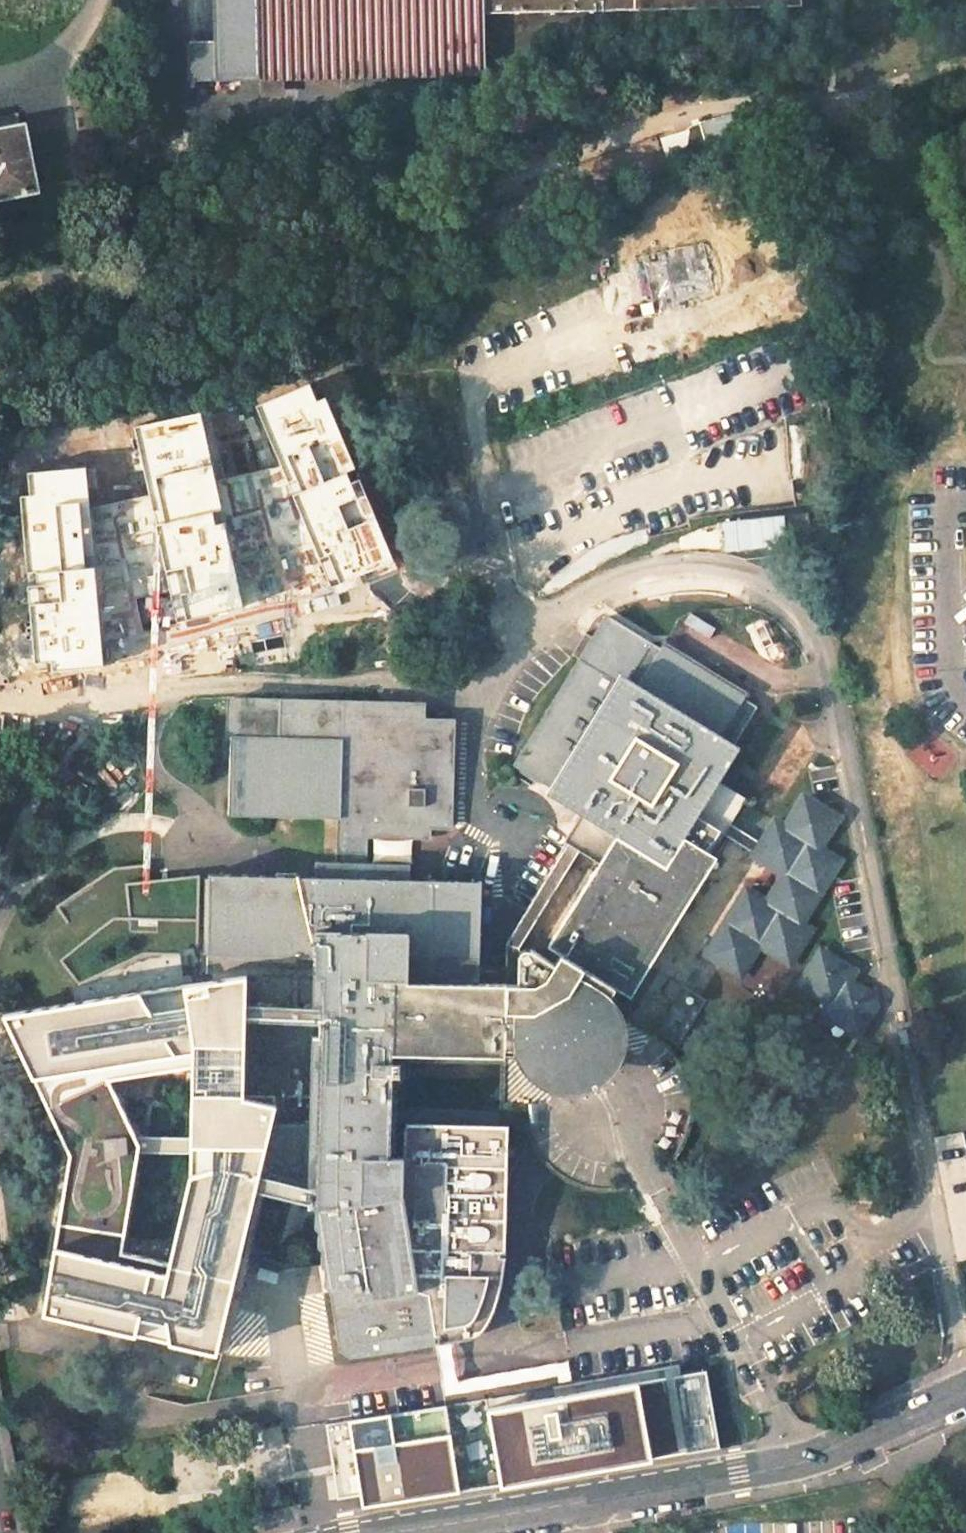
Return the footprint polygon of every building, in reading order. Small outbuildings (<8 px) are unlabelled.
[(214,80),(259,79),(261,80),(285,79),(485,74),(484,14),(483,0),(212,0),(214,80)] [(484,14),(514,13),(514,0),(483,0),(484,14)] [(514,13),(544,12),(544,0),(514,0),(514,13)] [(544,12),(574,11),(574,0),(544,0),(544,12)] [(574,11),(604,11),(603,0),(574,0),(574,11)] [(604,11),(634,10),(634,0),(603,0),(604,11)] [(634,10),(684,9),(684,0),(634,0),(634,10)] [(684,9),(802,6),(802,0),(684,0),(684,9)] [(261,95),(285,94),(285,79),(261,80),(261,95)] [(711,152),(772,134),(764,111),(733,121),(731,114),(695,123),(690,126),(686,131),(684,142),(690,161),(711,154),(711,152)] [(32,189),(27,159),(34,158),(29,132),(22,133),(21,130),(0,134),(0,195),(32,189)] [(316,401),(310,385),(249,409),(324,593),(392,566),(324,398),(316,401)] [(200,412),(133,427),(177,622),(243,608),(225,525),(215,527),(212,513),(223,511),(200,412)] [(90,467),(26,472),(28,497),(20,497),(34,663),(49,662),(50,671),(106,666),(90,467)] [(581,660),(514,768),(541,785),(544,780),(570,797),(580,803),(589,808),(565,848),(596,867),(679,918),(728,837),(735,826),(748,805),(709,780),(754,707),(743,701),(747,695),(663,644),(660,649),(607,617),(594,638),(581,660)] [(393,704),(283,701),(283,739),(231,736),(228,814),(341,817),(340,862),(364,863),(365,834),(428,836),(428,826),(450,827),(452,721),(423,720),(423,705),(393,704)] [(786,873),(767,904),(747,891),(708,954),(740,974),(759,943),(789,962),(809,930),(800,924),(839,861),(818,849),(837,818),(803,798),(789,821),(785,827),(775,845),(795,858),(786,873)] [(775,845),(785,827),(775,822),(763,843),(735,826),(728,837),(756,853),(756,854),(786,873),(795,858),(775,845)] [(208,956),(207,974),(271,1005),(277,1006),(278,1019),(272,1018),(244,1028),(241,1154),(262,1154),(261,1187),(287,1188),(289,1096),(318,1097),(316,1210),(318,1227),(322,1229),(321,1245),(325,1248),(324,1263),(324,1266),(328,1268),(327,1286),(328,1293),(338,1348),(351,1357),(435,1342),(427,1296),(416,1291),(408,1248),(460,1250),(493,1252),(495,1129),(404,1127),(391,1126),(393,1074),(400,1074),(400,1061),(393,1061),(393,1053),(395,979),(479,981),(480,926),(481,912),(481,881),(410,879),(410,864),(364,863),(340,862),(316,862),(316,878),(260,876),(210,875),(208,956)] [(84,994),(5,1006),(70,1153),(44,1313),(219,1356),(262,1187),(240,1187),(244,1005),(269,1005),(207,975),(209,875),(146,880),(145,864),(115,869),(58,907),(81,942),(60,959),(84,994)] [(621,991),(631,997),(679,918),(596,867),(548,946),(561,954),(555,963),(530,948),(529,948),(529,947),(524,947),(520,950),(518,954),(518,983),(479,981),(395,979),(393,1053),(529,1055),(530,1061),(522,1062),(532,1135),(536,1144),(541,1153),(547,1160),(548,1160),(560,1172),(573,1179),(585,1184),(591,1185),(604,1187),(614,1187),(613,1163),(619,1162),(633,1154),(653,1141),(672,1155),(681,1143),(686,1133),(689,1120),(691,1111),(690,1095),(688,1081),(682,1068),(674,1055),(669,1050),(658,1040),(608,1011),(621,991)] [(837,962),(821,952),(801,984),(831,1003),(826,1013),(858,1032),(878,1000),(847,981),(853,972),(837,962)] [(271,1005),(244,1005),(244,1028),(272,1018),(278,1019),(277,1006),(271,1005)] [(262,1154),(241,1154),(240,1187),(261,1187),(262,1154)] [(324,1263),(277,1271),(281,1301),(328,1293),(327,1286),(328,1268),(324,1266),(324,1263)] [(708,1373),(488,1409),(501,1485),(721,1449),(721,1445),(708,1373)] [(486,1399),(326,1426),(339,1496),(363,1492),(365,1505),(501,1485),(488,1409),(486,1399)]
